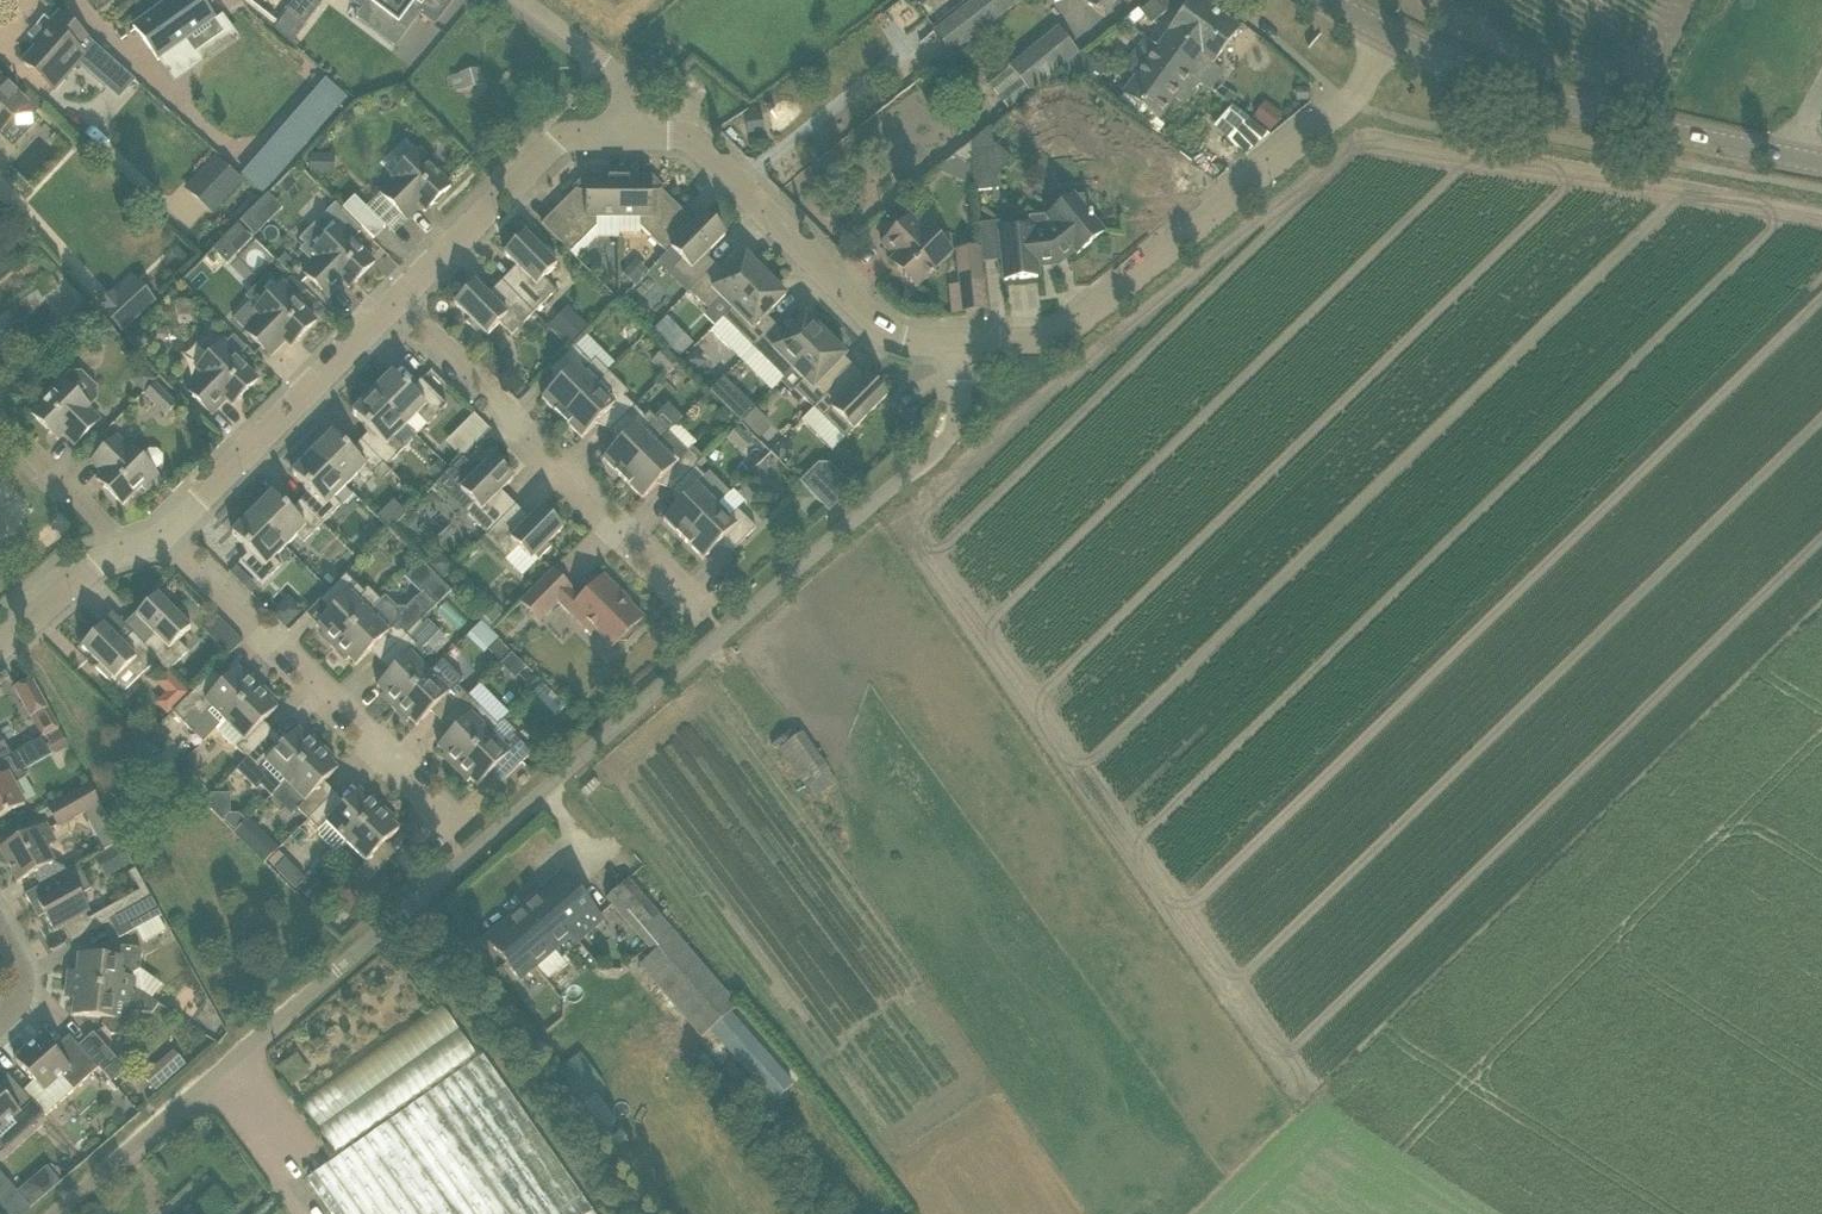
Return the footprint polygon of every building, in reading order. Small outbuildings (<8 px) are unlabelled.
[(133,27),(158,61),(185,42),(194,55),(223,35),(214,21),(216,20),(201,0),(171,0),(133,27)] [(294,1),(285,12),(304,26),(324,0),(295,0),(294,1)] [(455,0),(348,0),(361,10),(367,2),(397,25),(410,9),(433,27),(455,0)] [(903,30),(919,15),(905,0),(901,0),(888,12),(903,30)] [(935,31),(952,54),(1016,4),(1013,0),(975,0),(935,31)] [(1087,5),(1104,18),(1118,0),(1091,0),(1087,5)] [(1169,11),(1160,0),(1154,0),(1140,11),(1151,25),(1169,11)] [(1198,0),(1194,0),(1158,48),(1192,74),(1204,58),(1213,65),(1238,30),(1198,0)] [(44,42),(24,64),(53,91),(85,55),(78,49),(88,39),(61,14),(39,38),(44,42)] [(1029,95),(1077,57),(1078,56),(1057,29),(1007,68),(1029,95)] [(1192,74),(1158,48),(1124,94),(1158,119),(1181,89),(1189,96),(1200,81),(1192,74)] [(1063,77),(1032,102),(1045,118),(1080,90),(1063,77)] [(26,105),(0,80),(0,133),(26,105)] [(278,176),(339,107),(319,91),(259,160),(278,176)] [(1269,130),(1280,115),(1263,102),(1252,116),(1269,130)] [(988,150),(986,131),(971,143),(972,151),(988,150)] [(972,151),(971,143),(948,162),(974,173),(972,151)] [(430,205),(431,206),(433,204),(437,204),(443,199),(443,195),(451,187),(433,168),(436,166),(420,150),(391,178),(393,180),(380,193),(408,221),(428,201),(431,204),(430,205)] [(201,202),(232,169),(217,156),(187,189),(201,202)] [(974,173),(976,190),(992,189),(990,171),(974,173)] [(619,218),(619,178),(586,178),(586,191),(579,191),(577,189),(542,224),(571,253),(597,227),(597,218),(619,218)] [(671,249),(694,226),(684,216),(685,214),(661,190),(659,191),(652,191),(652,178),(619,178),(619,218),(620,218),(620,234),(641,234),(641,228),(667,253),(671,249)] [(225,263),(282,208),(268,193),(211,248),(225,263)] [(1103,233),(1094,221),(1093,214),(1091,214),(1090,195),(1058,198),(1059,208),(1047,217),(1030,219),(1032,230),(1000,233),(1005,281),(1038,278),(1037,266),(1043,266),(1055,256),(1070,254),(1074,251),(1077,254),(1103,233)] [(385,228),(355,197),(343,209),(374,239),(385,228)] [(694,226),(671,249),(683,260),(674,269),(693,288),(714,267),(704,257),(725,236),(704,215),(694,226)] [(917,288),(918,286),(947,257),(936,246),(940,241),(926,227),(924,229),(911,216),(882,245),(901,264),(897,268),(917,288)] [(357,281),(375,263),(357,246),(360,243),(342,224),(313,253),(318,257),(303,272),(329,298),(350,277),(357,283),(358,282),(357,281)] [(507,287),(534,313),(556,291),(544,279),(557,266),(554,263),(557,259),(543,246),(540,249),(525,234),(504,254),(517,267),(515,270),(515,275),(517,277),(507,287)] [(984,283),(980,249),(959,251),(960,260),(958,261),(960,285),(984,283)] [(732,310),(765,276),(745,256),(724,277),(714,267),(693,288),(689,291),(709,311),(721,299),(732,310)] [(15,270),(5,258),(0,262),(0,283),(15,270)] [(266,276),(243,296),(252,306),(275,286),(266,276)] [(753,349),(775,327),(765,317),(786,296),(765,276),(732,310),(723,318),(753,349)] [(244,331),(270,357),(292,335),(298,341),(300,340),(298,339),(316,321),(299,304),(302,301),(283,283),(255,311),(259,316),(244,331)] [(483,333),(487,337),(500,323),(512,336),(534,313),(507,287),(498,297),(495,294),(490,294),(488,296),(475,284),(454,304),(470,319),(466,323),(480,336),(483,333)] [(98,305),(102,309),(101,310),(121,333),(136,319),(116,297),(112,292),(98,305)] [(566,306),(549,324),(569,342),(585,324),(566,306)] [(793,370),(826,336),(806,316),(785,337),(775,327),(753,349),(784,379),(793,370)] [(681,360),(695,346),(668,319),(654,333),(681,360)] [(826,336),(793,370),(803,381),(795,390),(814,409),(835,387),(825,377),(846,356),(826,336)] [(186,389),(212,415),(234,393),(240,400),(241,399),(240,398),(258,380),(241,363),(244,360),(225,341),(196,370),(201,374),(186,389)] [(542,399),(562,419),(609,372),(596,359),(592,364),(574,346),(553,367),(563,378),(542,399)] [(39,373),(32,363),(23,369),(30,380),(39,373)] [(144,393),(157,380),(144,368),(132,381),(144,393)] [(603,417),(613,427),(614,428),(635,406),(625,396),(629,392),(609,372),(562,419),(582,439),(603,417)] [(428,425),(447,406),(421,380),(420,382),(421,382),(411,391),(393,373),(373,393),(406,426),(417,415),(428,425)] [(814,409),(844,440),(887,397),(866,376),(845,397),(835,387),(814,409)] [(32,414),(50,432),(49,433),(50,434),(56,428),(74,446),(100,419),(88,408),(89,407),(61,379),(48,393),(50,396),(32,414)] [(735,388),(732,391),(721,380),(710,392),(741,422),(755,408),(735,388)] [(156,383),(145,395),(154,404),(153,404),(166,417),(178,405),(156,383)] [(371,432),(361,442),(386,467),(387,466),(405,448),(395,438),(406,426),(373,393),(352,413),(371,432)] [(603,459),(623,479),(669,433),(650,413),(646,417),(635,406),(614,428),(624,438),(603,459)] [(801,420),(830,449),(840,439),(812,410),(801,420)] [(351,452),(333,433),(312,453),(346,487),(357,475),(364,482),(372,475),(381,484),(393,472),(387,466),(386,467),(361,442),(351,452)] [(674,488),(696,467),(704,459),(692,448),(688,452),(669,433),(623,479),(643,499),(664,478),(674,488)] [(104,488),(105,487),(123,505),(142,487),(144,489),(158,476),(130,448),(129,449),(118,437),(92,463),(109,481),(103,487),(104,488)] [(301,502),(323,524),(341,505),(334,498),(346,487),(312,453),(292,474),(311,492),(301,502)] [(493,458),(478,473),(463,459),(450,472),(450,471),(437,484),(442,489),(461,490),(474,504),(465,512),(487,535),(510,511),(501,501),(503,499),(503,494),(501,492),(514,479),(493,458)] [(664,520),(684,540),(716,507),(716,506),(726,497),(716,487),(720,483),(709,473),(705,477),(696,467),(674,488),(685,499),(664,520)] [(830,511),(842,499),(822,478),(809,491),(830,511)] [(272,493),(252,514),(286,547),(297,536),(304,543),(323,524),(301,502),(291,512),(272,493)] [(735,549),(756,527),(738,509),(728,519),(716,507),(684,540),(704,560),(725,538),(735,549)] [(548,544),(563,529),(543,508),(530,521),(528,519),(522,519),(520,521),(510,511),(487,535),(484,538),(506,560),(518,548),(531,561),(534,558),(538,561),(552,547),(548,544)] [(274,558),(286,547),(252,514),(232,534),(250,552),(240,563),(262,585),(281,566),(274,558)] [(441,554),(429,566),(441,578),(453,566),(441,554)] [(623,594),(604,576),(580,600),(570,591),(572,590),(553,571),(521,602),(540,621),(558,603),(591,635),(595,631),(613,648),(620,641),(626,641),(633,634),(633,628),(643,618),(621,596),(623,594)] [(320,635),(333,648),(381,600),(368,588),(364,592),(346,575),(325,596),(336,606),(316,625),(323,632),(320,635)] [(157,659),(157,660),(169,672),(189,652),(178,641),(191,629),(188,626),(190,625),(191,624),(176,609),(175,610),(176,611),(174,612),(157,595),(136,617),(155,635),(145,645),(144,646),(157,659)] [(375,646),(386,656),(413,630),(382,600),(381,600),(333,648),(346,661),(349,658),(356,665),(375,646)] [(486,601),(481,617),(497,622),(503,606),(486,601)] [(381,696),(394,709),(430,673),(418,662),(425,654),(422,651),(440,633),(428,621),(424,625),(421,623),(413,630),(386,656),(396,667),(377,686),(384,693),(381,696)] [(478,622),(467,636),(485,651),(497,637),(478,622)] [(103,626),(82,647),(98,664),(95,667),(110,682),(113,679),(115,681),(127,668),(138,679),(157,660),(157,659),(144,646),(145,645),(133,633),(122,645),(103,626)] [(243,641),(231,629),(225,635),(225,643),(233,651),(243,641)] [(501,665),(515,678),(526,667),(512,654),(501,665)] [(468,696),(458,686),(463,681),(443,660),(430,673),(394,709),(407,722),(410,719),(417,726),(436,707),(447,717),(468,696)] [(245,676),(238,668),(218,688),(208,677),(172,713),(203,744),(217,729),(261,685),(248,673),(245,676)] [(32,679),(16,688),(15,689),(31,718),(48,709),(32,679)] [(273,698),(261,685),(217,729),(248,759),(269,738),(258,728),(278,708),(270,701),(273,698)] [(442,757),(455,770),(491,734),(479,722),(486,714),(468,696),(447,717),(457,727),(438,747),(445,754),(442,757)] [(305,736),(298,729),(279,748),(269,738),(248,759),(237,770),(257,791),(276,772),(285,782),(321,746),(308,733),(305,736)] [(781,744),(812,794),(834,781),(803,731),(781,744)] [(502,745),(491,734),(455,770),(468,782),(471,779),(478,787),(497,767),(507,778),(532,753),(513,734),(502,745)] [(12,755),(8,747),(0,745),(0,762),(12,755)] [(293,815),(298,810),(308,820),(329,799),(319,788),(338,769),(331,762),(334,759),(321,746),(285,782),(286,783),(273,796),(293,815)] [(25,806),(14,785),(27,777),(15,754),(12,755),(0,762),(0,820),(25,806)] [(58,829),(100,805),(89,785),(47,809),(58,829)] [(329,799),(308,820),(319,831),(316,834),(337,854),(347,843),(346,842),(382,807),(369,794),(366,797),(359,790),(340,809),(329,799)] [(358,869),(369,880),(390,859),(380,849),(399,829),(392,822),(395,819),(382,807),(346,842),(347,843),(365,861),(358,869)] [(279,848),(250,819),(235,834),(265,863),(279,848)] [(103,874),(128,864),(110,822),(94,829),(103,851),(94,855),(103,874)] [(33,874),(40,887),(67,871),(65,867),(54,862),(53,863),(45,848),(56,842),(47,826),(36,832),(1,851),(18,882),(33,874)] [(78,865),(67,871),(40,887),(25,895),(36,914),(42,911),(54,931),(90,911),(81,895),(92,890),(78,865)] [(521,912),(522,913),(489,941),(520,977),(574,932),(578,936),(600,917),(563,873),(562,874),(563,875),(540,894),(539,893),(538,894),(540,896),(521,912)] [(314,879),(300,892),(311,902),(324,889),(314,879)] [(794,1085),(731,1013),(738,1007),(644,897),(628,879),(606,899),(621,917),(652,955),(638,967),(700,1039),(710,1031),(774,1103),(794,1085)] [(119,939),(161,916),(162,916),(152,898),(110,922),(119,939)] [(94,930),(110,922),(103,910),(88,918),(94,930)] [(69,973),(68,985),(133,992),(134,979),(133,978),(133,975),(139,970),(141,955),(136,950),(118,948),(110,952),(109,960),(80,957),(78,974),(69,973)] [(144,993),(133,992),(68,985),(67,998),(76,999),(74,1016),(103,1019),(102,1025),(111,1035),(118,1035),(130,1024),(130,1018),(128,1016),(133,1011),(153,1014),(160,1004),(144,993)] [(94,1033),(79,1046),(111,1081),(112,1082),(126,1069),(94,1033)] [(103,1088),(111,1081),(79,1046),(70,1036),(54,1050),(42,1037),(16,1061),(44,1093),(62,1077),(74,1090),(91,1075),(103,1088)] [(581,1102),(603,1085),(579,1053),(557,1070),(581,1102)] [(287,1084),(308,1070),(297,1055),(276,1069),(287,1084)] [(483,1055),(307,1179),(332,1213),(594,1213),(483,1055)] [(171,1078),(159,1064),(144,1077),(156,1092),(171,1078)] [(23,1091),(11,1102),(0,1090),(0,1132),(13,1121),(23,1133),(36,1121),(42,1128),(50,1121),(23,1091)] [(31,1207),(20,1195),(4,1209),(8,1213),(23,1213),(31,1207)]
